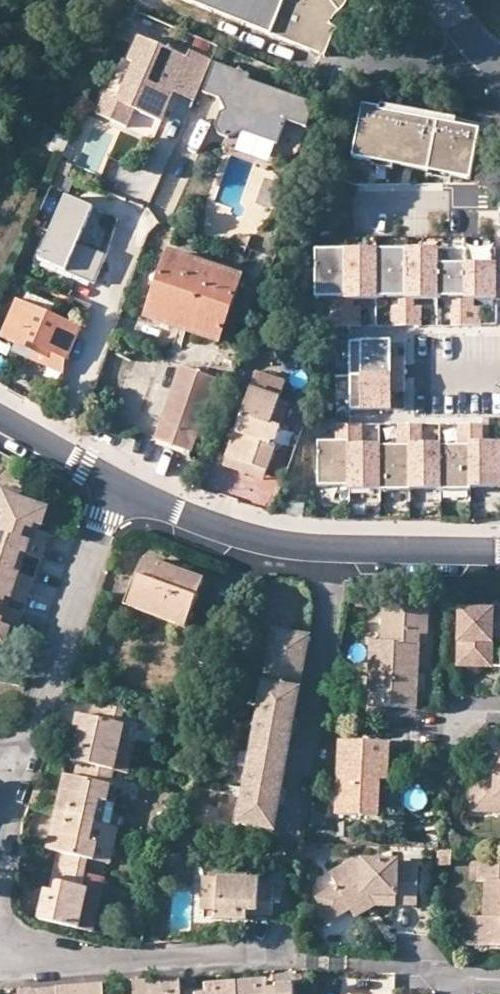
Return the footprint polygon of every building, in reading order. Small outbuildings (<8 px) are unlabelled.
[(323,56),(335,27),(329,25),(319,21),(327,0),(184,0),(323,56)] [(319,21),(329,25),(335,10),(348,4),(350,0),(327,0),(319,21)] [(189,57),(140,35),(130,58),(135,61),(119,99),(107,94),(99,112),(129,125),(136,108),(163,120),(176,90),(196,99),(213,59),(192,49),(189,57)] [(252,72),(216,59),(205,89),(222,95),(228,108),(223,110),(217,125),(221,133),(230,136),(244,129),(281,143),(290,117),(311,125),(319,102),(250,78),(252,72)] [(379,107),(361,105),(353,158),(373,161),(374,155),(416,161),(416,157),(431,159),(430,164),(453,168),(453,172),(472,175),(479,125),(446,120),(446,123),(438,122),(438,119),(379,110),(379,107)] [(70,139),(58,132),(51,149),(63,154),(70,139)] [(73,163),(61,158),(57,169),(68,174),(73,163)] [(68,174),(57,169),(51,183),(63,188),(64,187),(70,189),(75,177),(68,174)] [(176,216),(180,184),(157,182),(154,213),(176,216)] [(284,188),(268,183),(260,206),(276,211),(284,188)] [(95,207),(68,195),(40,258),(96,283),(108,254),(80,242),(95,207)] [(493,249),(313,252),(314,300),(336,299),(345,299),(345,301),(350,301),(374,300),(374,299),(396,298),(404,298),(405,300),(409,300),(435,299),(435,298),(455,298),(463,297),(463,299),(468,299),(493,298),(493,249)] [(243,278),(170,254),(149,319),(222,344),(243,278)] [(56,304),(29,292),(24,302),(51,314),(56,304)] [(455,308),(468,308),(468,299),(463,299),(463,297),(455,298),(455,308)] [(410,308),(409,300),(405,300),(404,298),(396,298),(396,309),(410,308)] [(52,352),(68,360),(82,328),(51,314),(24,302),(18,299),(2,336),(39,353),(42,347),(52,352)] [(345,299),(336,299),(336,309),(350,309),(350,301),(345,301),(345,299)] [(455,308),(448,308),(448,326),(477,325),(477,307),(468,308),(455,308)] [(396,309),(390,309),(390,326),(419,326),(419,308),(410,308),(396,309)] [(336,309),(330,309),(330,327),(359,327),(359,309),(350,309),(336,309)] [(391,342),(350,343),(351,411),(392,410),(391,393),(405,392),(404,359),(391,359),(391,342)] [(49,358),(52,352),(42,347),(39,353),(49,358)] [(216,380),(182,368),(158,439),(192,450),(216,380)] [(228,457),(269,470),(283,428),(273,425),(280,401),(287,382),(257,372),(228,457)] [(336,408),(349,408),(349,377),(335,377),(336,408)] [(292,404),(280,401),(273,425),(283,428),(292,404)] [(340,427),(340,444),(319,444),(319,488),(350,488),(350,491),(384,490),(384,492),(414,491),(414,490),(445,489),(445,491),(475,490),(475,487),(499,487),(499,442),(486,443),(486,424),(462,424),(462,446),(444,446),(444,444),(425,445),(425,425),(401,425),(402,447),(383,447),(384,446),(366,446),(365,426),(340,427)] [(265,480),(269,470),(228,457),(225,467),(265,480)] [(1,534),(46,549),(50,536),(40,533),(32,530),(34,526),(42,528),(47,511),(33,506),(35,500),(7,491),(0,512),(0,514),(7,516),(1,534)] [(1,534),(0,533),(0,559),(17,564),(20,554),(25,556),(41,561),(46,549),(1,534)] [(25,556),(20,554),(17,564),(21,566),(25,556)] [(31,593),(35,581),(18,576),(13,574),(17,564),(0,559),(0,583),(31,593)] [(201,580),(148,559),(131,606),(185,626),(201,580)] [(18,576),(21,566),(17,564),(13,574),(18,576)] [(0,583),(0,608),(2,609),(5,599),(10,600),(26,606),(31,593),(0,583)] [(5,599),(2,609),(7,610),(10,600),(5,599)] [(419,626),(429,626),(429,609),(383,606),(382,644),(370,644),(369,689),(387,690),(386,708),(416,709),(419,636),(419,626)] [(0,608),(0,626),(1,623),(6,624),(19,629),(23,616),(7,610),(2,609),(0,608)] [(461,611),(459,669),(494,670),(495,640),(499,640),(499,612),(461,611)] [(428,637),(429,626),(419,626),(419,636),(428,637)] [(4,648),(10,631),(4,629),(0,628),(0,647),(4,648)] [(309,638),(272,632),(238,826),(274,832),(309,638)] [(198,663),(210,667),(215,653),(202,649),(198,663)] [(69,761),(80,762),(114,771),(124,725),(120,724),(123,709),(97,704),(94,719),(79,715),(69,761)] [(380,763),(387,764),(388,746),(339,743),(336,817),(378,819),(379,784),(380,763)] [(499,801),(499,759),(496,759),(495,781),(473,780),(472,812),(496,813),(496,801),(499,801)] [(108,801),(114,771),(80,762),(76,778),(65,775),(57,812),(96,822),(101,799),(108,801)] [(386,785),(387,764),(380,763),(379,784),(386,785)] [(103,823),(108,801),(101,799),(96,822),(103,823)] [(103,823),(96,822),(57,812),(49,849),(59,851),(56,867),(84,874),(87,858),(95,860),(98,844),(115,848),(119,827),(103,823)] [(111,865),(115,848),(98,844),(95,860),(111,865)] [(395,898),(394,904),(416,905),(417,872),(395,870),(395,866),(355,865),(330,879),(336,891),(317,901),(329,923),(347,913),(363,905),(361,900),(372,893),(372,897),(395,898)] [(480,947),(499,948),(499,867),(480,866),(479,884),(488,884),(486,918),(481,918),(480,947)] [(82,888),(84,874),(56,867),(53,881),(58,882),(56,893),(46,890),(40,919),(80,928),(87,897),(89,890),(82,888)] [(201,910),(218,910),(219,879),(202,878),(201,910)] [(219,879),(218,910),(217,919),(248,920),(249,909),(258,910),(258,915),(273,914),(273,900),(283,900),(283,889),(274,890),(274,886),(260,887),(259,881),(219,879)] [(394,908),(394,904),(395,898),(372,897),(372,893),(361,900),(363,905),(347,913),(351,920),(376,907),(394,908)] [(102,900),(87,897),(80,928),(95,931),(102,900)] [(462,946),(480,947),(481,918),(464,917),(462,946)] [(238,984),(239,993),(295,993),(294,984),(279,985),(279,989),(269,990),(268,981),(238,984)] [(183,991),(182,982),(135,985),(136,993),(183,993),(183,991)] [(238,984),(208,986),(208,993),(203,993),(239,993),(238,984)]
